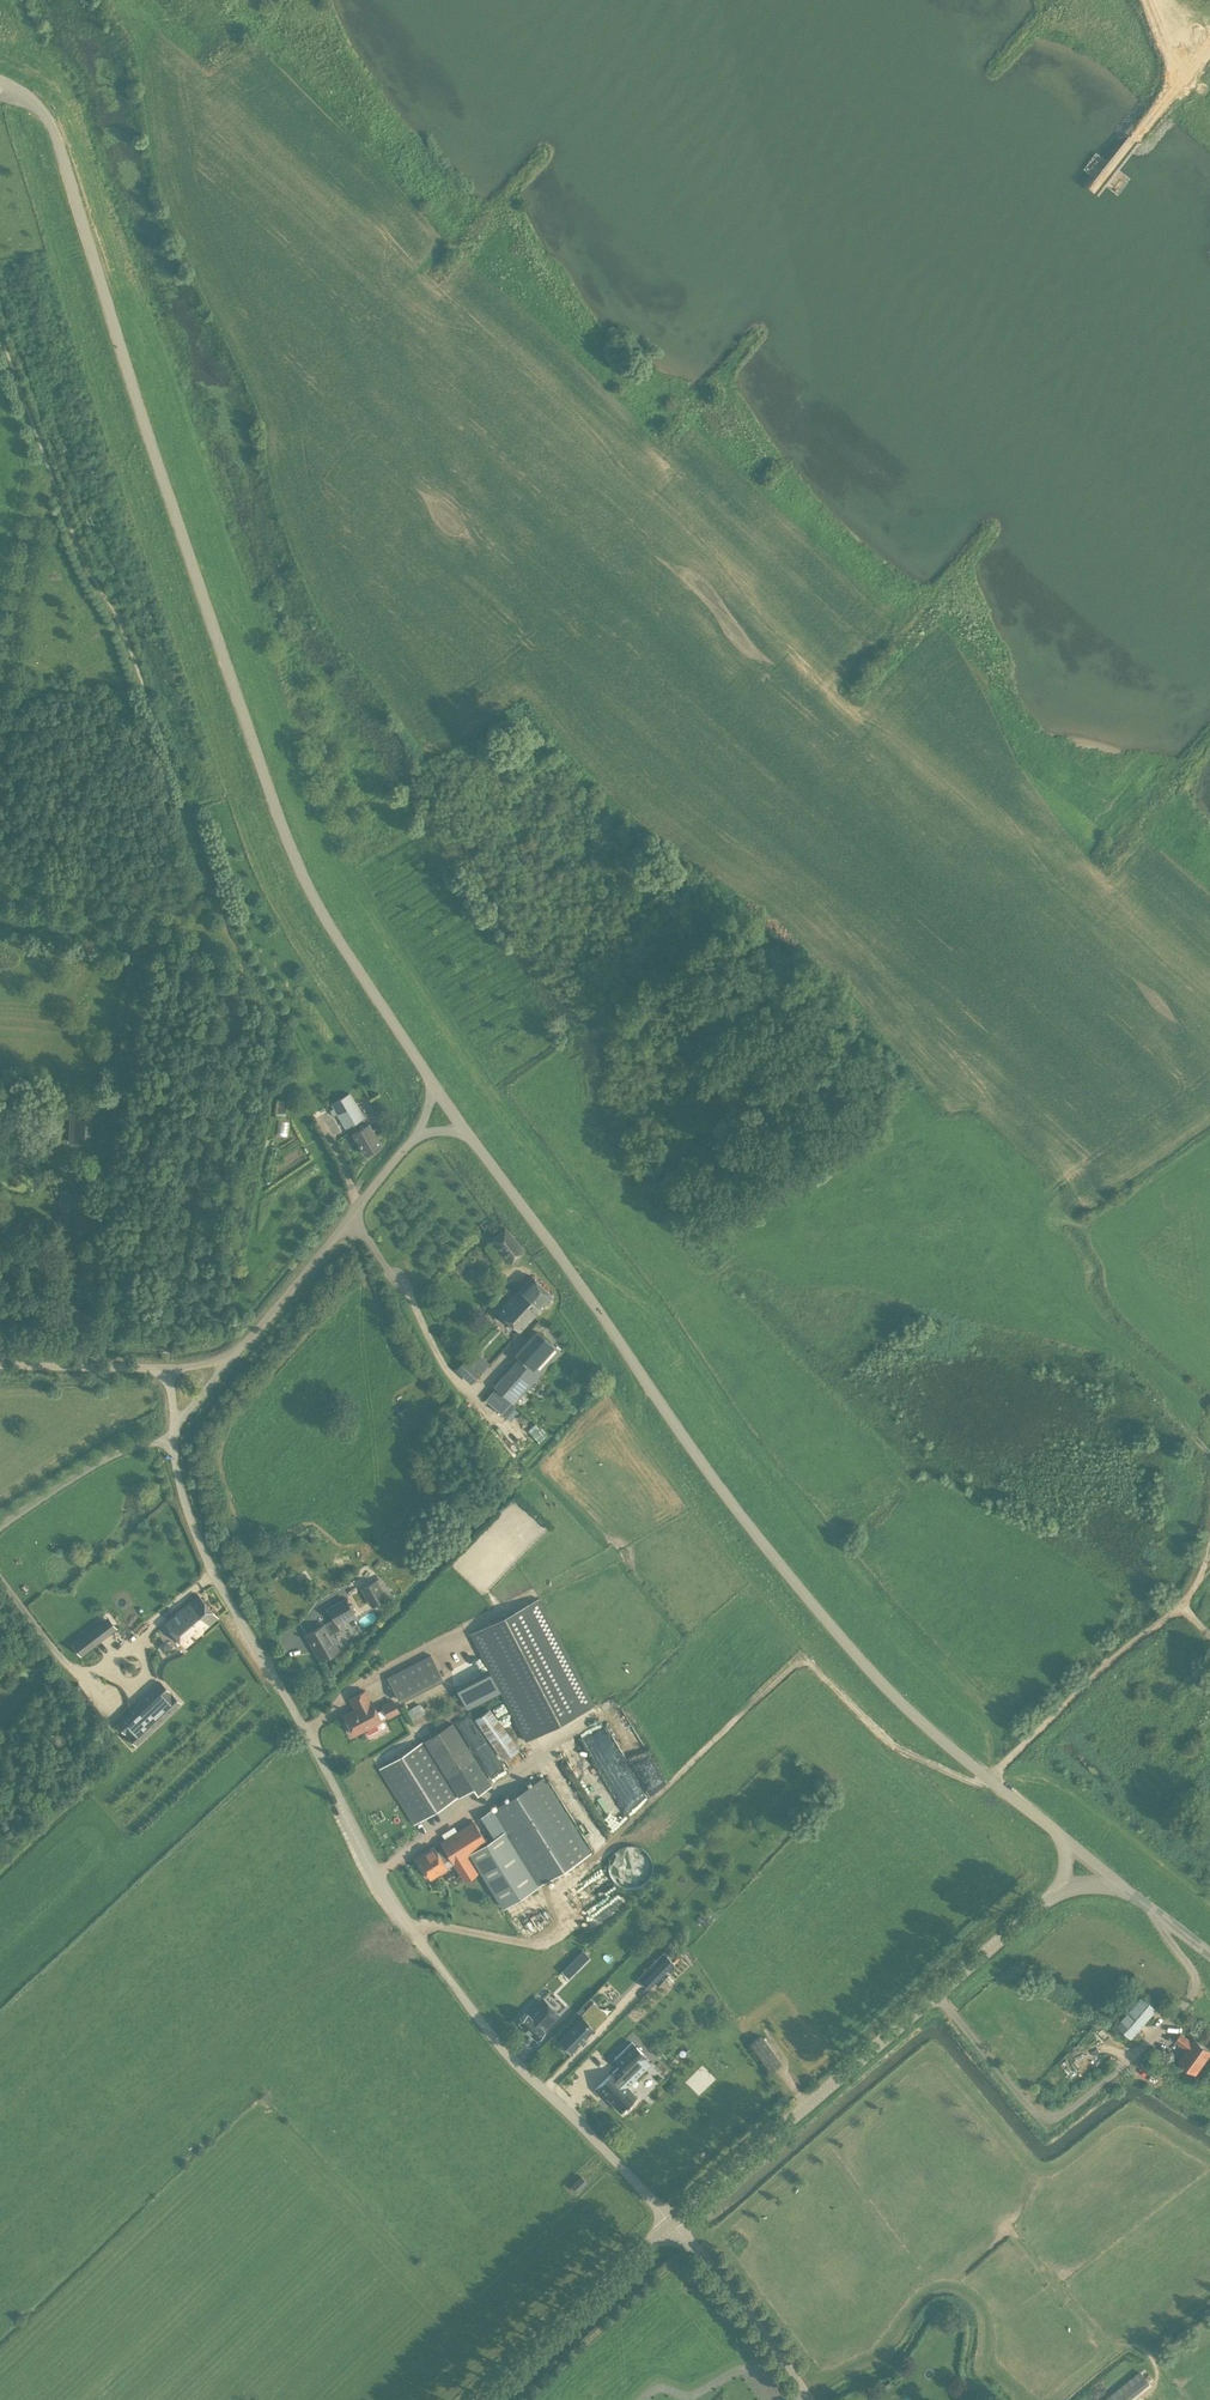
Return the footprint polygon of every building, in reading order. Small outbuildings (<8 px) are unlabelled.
[(350,1093),(331,1103),(345,1128),(364,1117),(350,1093)] [(279,1099),(276,1111),(286,1113),(288,1101),(279,1099)] [(72,1112),(71,1142),(90,1143),(91,1113),(72,1112)] [(288,1134),(291,1121),(282,1119),(279,1132),(288,1134)] [(368,1124),(352,1133),(365,1154),(380,1145),(368,1124)] [(505,1227),(489,1239),(508,1263),(523,1251),(505,1227)] [(532,1275),(499,1310),(519,1330),(553,1295),(532,1275)] [(493,1285),(483,1296),(493,1305),(503,1294),(493,1285)] [(495,1387),(485,1399),(501,1413),(511,1401),(514,1404),(561,1351),(535,1328),(513,1353),(518,1358),(493,1386),(495,1387)] [(475,1347),(456,1367),(472,1382),(490,1362),(475,1347)] [(540,1440),(548,1433),(537,1421),(529,1429),(540,1440)] [(381,1576),(360,1588),(371,1607),(392,1595),(381,1576)] [(197,1594),(165,1622),(185,1646),(217,1616),(197,1594)] [(334,1619),(305,1634),(320,1660),(338,1649),(329,1635),(340,1629),(336,1622),(353,1613),(345,1598),(328,1608),(334,1619)] [(539,1598),(469,1634),(525,1741),(594,1706),(539,1598)] [(71,1643),(81,1655),(117,1628),(107,1615),(82,1635),(71,1643)] [(430,1653),(386,1676),(400,1702),(444,1680),(430,1653)] [(161,1682),(120,1720),(140,1741),(180,1703),(161,1682)] [(354,1708),(343,1714),(346,1719),(344,1720),(349,1730),(351,1729),(354,1735),(383,1720),(381,1718),(386,1715),(388,1718),(399,1712),(393,1698),(381,1704),(383,1708),(376,1711),(365,1689),(349,1698),(354,1708)] [(412,1718),(426,1712),(421,1702),(408,1708),(412,1718)] [(490,1708),(474,1719),(502,1760),(518,1749),(490,1708)] [(466,1723),(473,1718),(470,1712),(462,1716),(466,1723)] [(452,1723),(379,1768),(414,1823),(457,1795),(467,1790),(468,1793),(484,1791),(491,1776),(482,1763),(477,1763),(452,1723)] [(543,1777),(493,1808),(484,1814),(497,1835),(498,1837),(498,1838),(501,1836),(504,1840),(506,1839),(536,1886),(541,1883),(590,1852),(543,1777)] [(433,1846),(417,1856),(431,1877),(469,1853),(487,1842),(473,1820),(440,1841),(444,1848),(437,1853),(433,1846)] [(469,1853),(503,1906),(536,1886),(506,1839),(504,1840),(501,1836),(498,1838),(498,1837),(497,1835),(487,1842),(469,1853)] [(526,1918),(535,1931),(552,1920),(543,1906),(526,1918)] [(579,1953),(577,1954),(584,1961),(589,1956),(583,1950),(582,1949),(579,1953)] [(666,1954),(640,1980),(649,1989),(675,1963),(666,1954)] [(561,1970),(568,1977),(574,1972),(567,1965),(561,1970)] [(1142,1995),(1117,2024),(1132,2037),(1157,2008),(1142,1995)] [(552,2012),(553,2010),(545,2003),(544,2004),(539,2000),(527,2012),(526,2011),(518,2019),(536,2038),(545,2029),(544,2028),(556,2016),(552,2012)] [(593,2001),(557,2039),(558,2040),(560,2037),(573,2049),(570,2052),(571,2053),(581,2042),(582,2043),(586,2039),(585,2038),(607,2015),(607,2014),(606,2015),(593,2003),(594,2002),(593,2001)] [(1176,2040),(1188,2049),(1180,2061),(1196,2072),(1209,2052),(1209,2050),(1195,2039),(1193,2042),(1181,2033),(1176,2040)] [(761,2034),(749,2043),(770,2072),(782,2063),(761,2034)] [(620,2065),(594,2089),(603,2098),(605,2096),(620,2110),(636,2094),(622,2079),(645,2056),(632,2042),(614,2059),(620,2065)] [(581,2176),(572,2185),(577,2190),(586,2181),(581,2176)] [(1110,2394),(1114,2399),(1120,2399),(1147,2378),(1141,2370),(1110,2394)]
